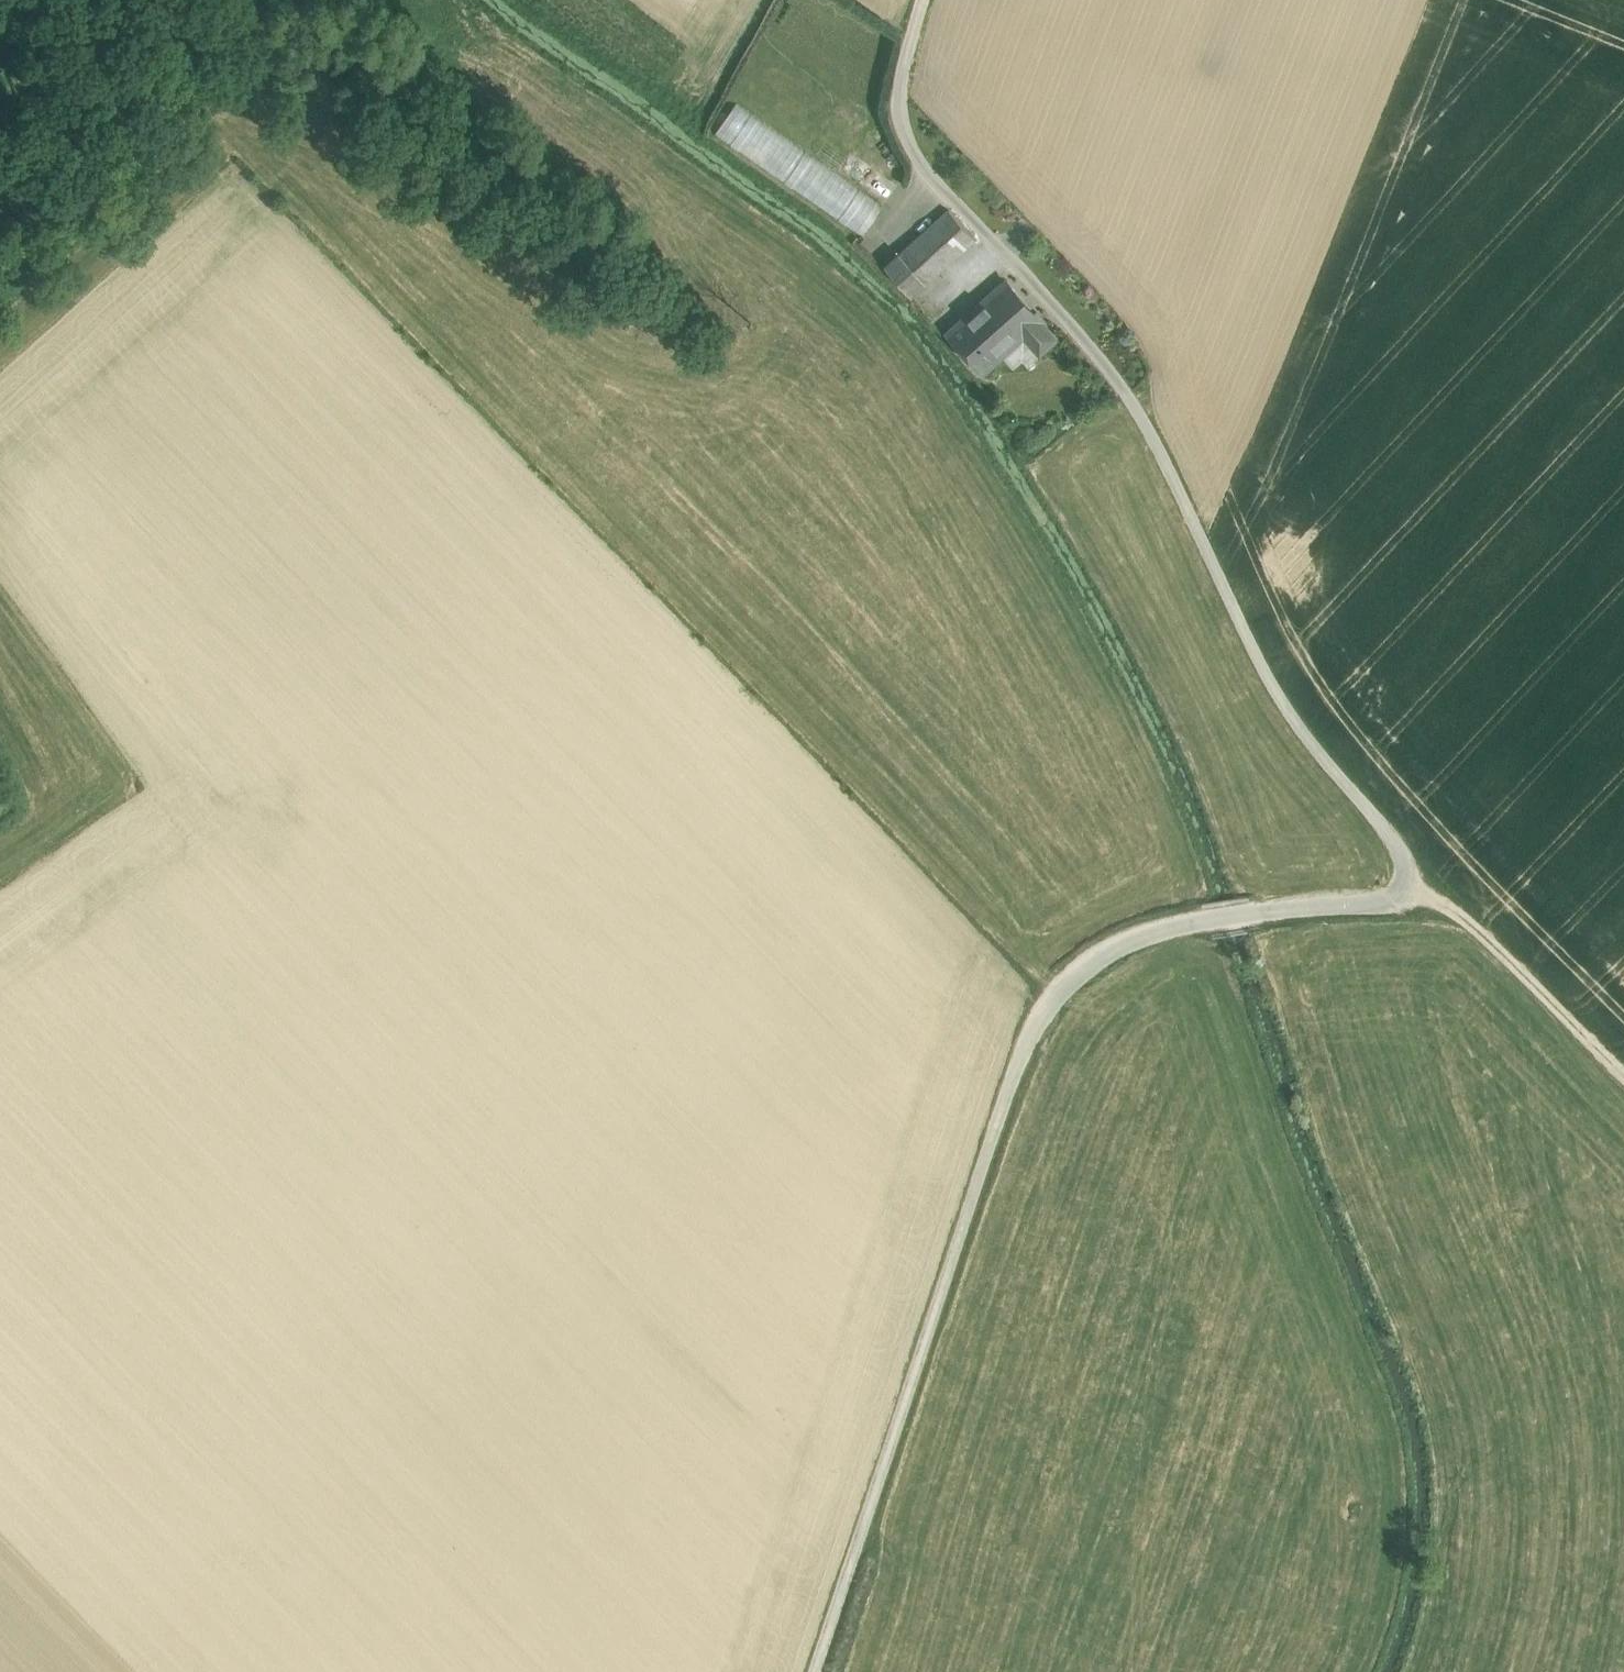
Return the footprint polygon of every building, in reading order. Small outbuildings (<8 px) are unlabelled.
[(714,134),(861,237),(883,206),(736,103),(714,134)] [(976,239),(949,210),(936,222),(963,251),(976,239)] [(963,251),(936,222),(913,242),(940,272),(963,251)] [(940,272),(913,242),(901,254),(927,283),(940,272)] [(927,283),(901,254),(886,267),(912,297),(927,283)] [(1007,282),(947,335),(981,374),(1002,355),(1023,336),(1040,354),(1057,339),(1041,320),(1007,282)] [(1028,365),(1040,354),(1023,336),(1002,355),(1013,368),(1022,360),(1028,365)]
